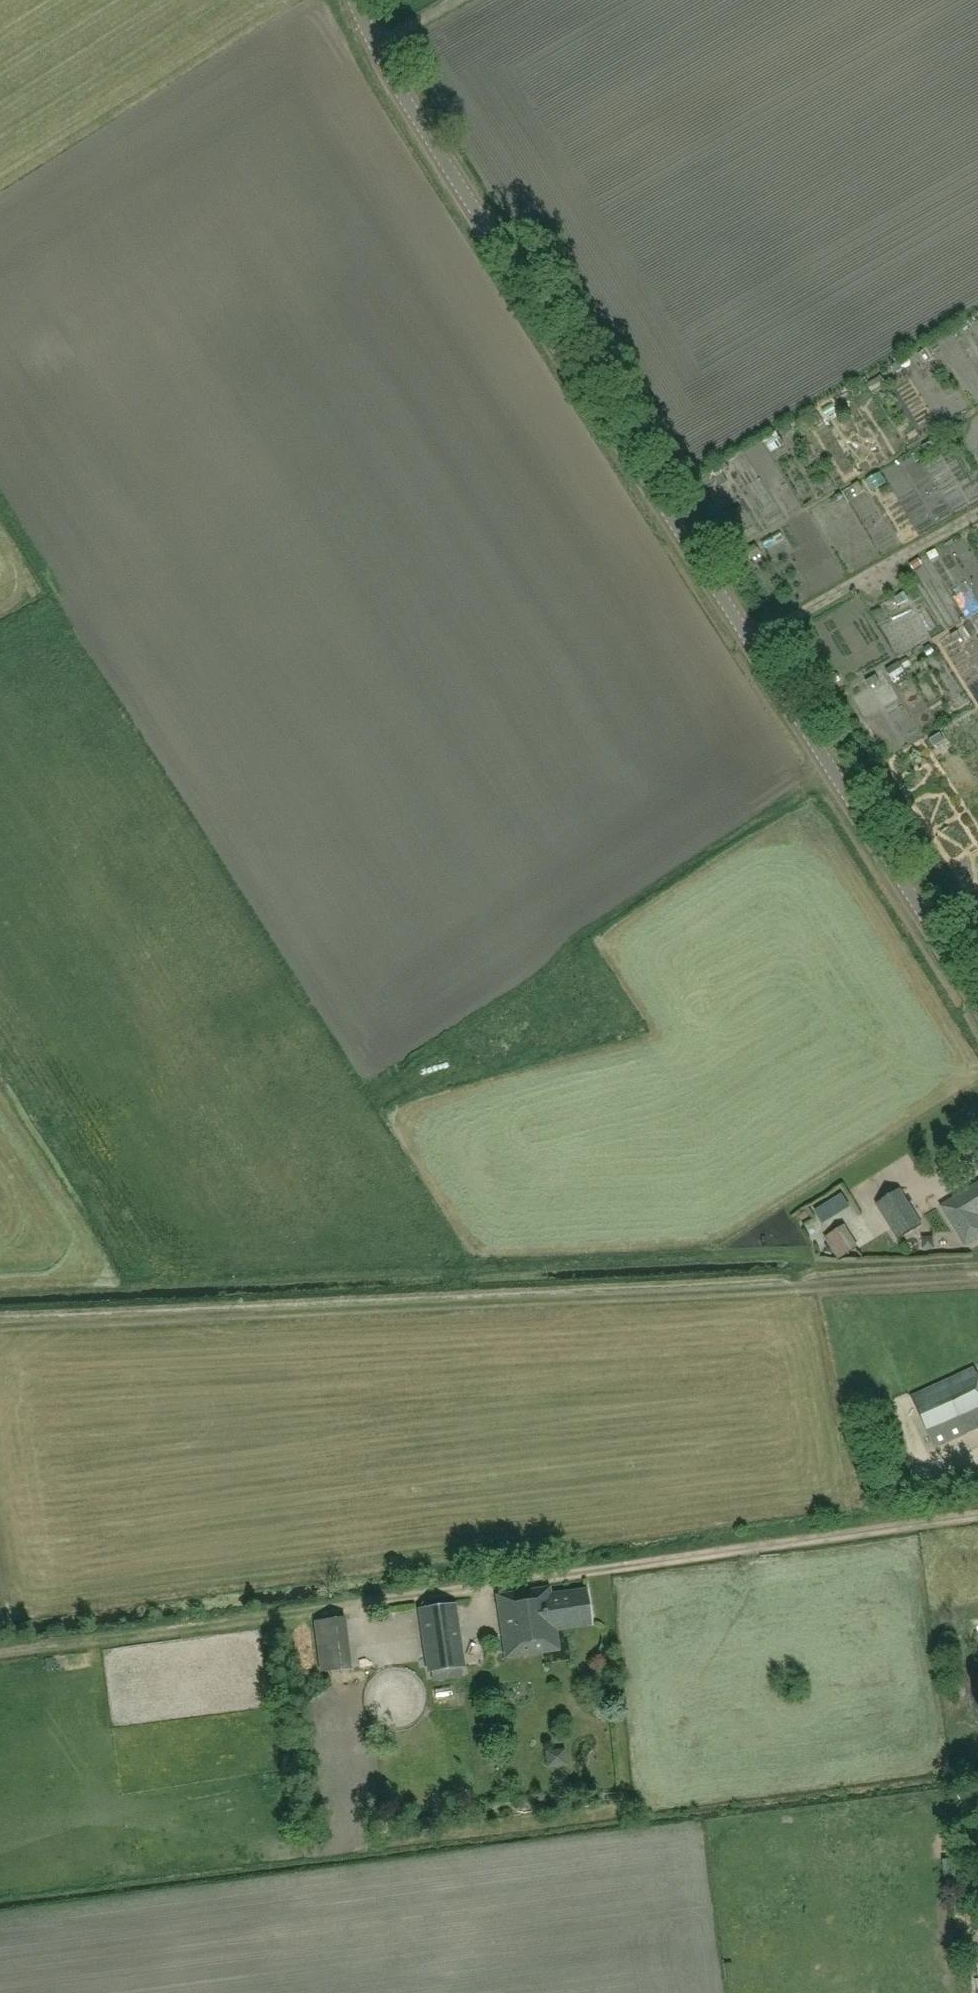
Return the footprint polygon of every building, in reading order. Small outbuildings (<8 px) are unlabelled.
[(916,369),(931,361),(925,349),(910,358),(916,369)] [(824,450),(835,445),(827,428),(816,434),(824,450)] [(765,517),(782,512),(778,500),(761,505),(765,517)] [(971,539),(977,535),(977,521),(965,528),(971,539)] [(902,666),(913,672),(920,661),(909,654),(902,666)] [(966,1247),(977,1239),(977,1182),(940,1205),(966,1247)] [(900,1189),(889,1196),(876,1204),(898,1239),(922,1225),(900,1189)] [(846,1192),(821,1209),(830,1221),(855,1204),(846,1192)] [(844,1224),(824,1238),(838,1260),(859,1247),(844,1224)] [(911,1396),(935,1448),(977,1428),(977,1375),(975,1367),(911,1396)] [(591,1620),(587,1592),(500,1604),(506,1646),(525,1643),(526,1651),(547,1648),(544,1626),(591,1620)] [(430,1670),(461,1665),(452,1603),(421,1608),(429,1661),(430,1670)] [(316,1621),(322,1669),(341,1667),(348,1666),(342,1618),(316,1621)] [(316,1644),(300,1648),(307,1676),(322,1672),(316,1644)]
